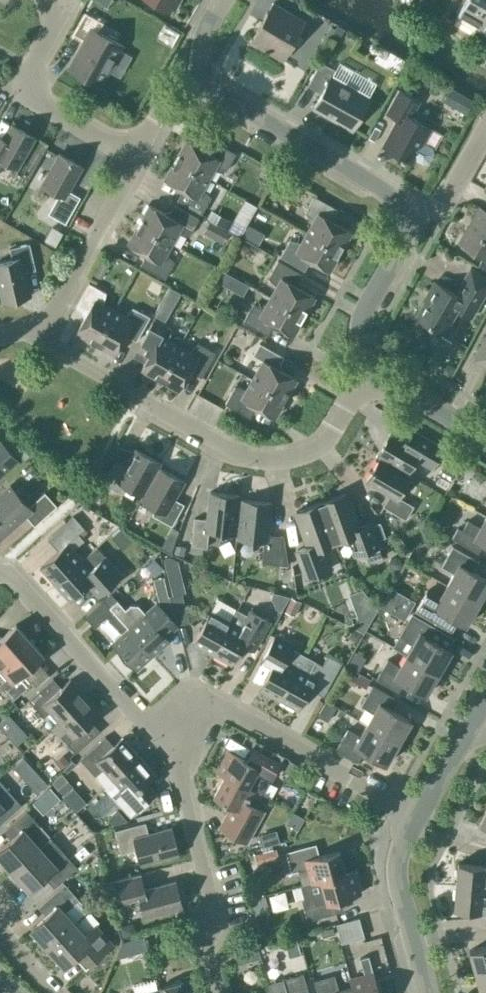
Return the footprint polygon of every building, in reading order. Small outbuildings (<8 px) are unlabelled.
[(179,0),(152,0),(170,10),(172,7),(174,8),(179,0)] [(454,19),(476,31),(485,13),(485,0),(465,0),(454,19)] [(299,31),(305,21),(273,2),(268,12),(267,11),(256,30),(257,30),(251,40),(265,48),(266,52),(269,51),(283,59),(288,49),(289,50),(300,31),(299,31)] [(100,82),(120,46),(96,33),(103,22),(85,12),(72,35),(84,41),(70,66),(100,82)] [(476,31),(485,36),(485,13),(476,31)] [(360,114),(370,98),(331,77),(335,69),(321,61),(308,85),(322,93),(314,106),(350,127),(358,113),(360,114)] [(433,82),(427,92),(467,115),(472,104),(433,82)] [(399,89),(387,112),(397,118),(382,145),(412,161),(414,159),(423,164),(429,162),(434,152),(432,146),(424,141),(431,127),(411,116),(419,100),(399,89)] [(35,137),(12,124),(0,144),(0,162),(2,159),(17,168),(35,137)] [(176,159),(208,177),(214,167),(226,170),(236,153),(211,139),(205,150),(187,140),(176,159)] [(69,190),(83,166),(59,153),(41,184),(59,194),(48,213),(65,222),(80,196),(69,190)] [(208,177),(176,159),(165,178),(183,189),(177,200),(202,213),(211,196),(202,188),(208,177)] [(314,221),(308,232),(340,250),(351,231),(332,220),(339,209),(314,195),(305,212),(314,221)] [(139,224),(172,242),(177,232),(189,235),(199,218),(175,204),(168,215),(150,204),(139,224)] [(485,257),(485,210),(479,206),(459,242),(485,257)] [(228,230),(240,237),(245,227),(233,220),(228,230)] [(172,242),(139,224),(128,243),(147,253),(140,264),(165,278),(174,261),(166,253),(172,242)] [(260,246),(266,234),(251,227),(245,239),(260,246)] [(329,269),(340,250),(308,232),(302,242),(290,239),(280,256),(304,270),(311,259),(329,269)] [(36,269),(30,243),(9,247),(12,259),(0,261),(0,283),(4,302),(29,296),(24,272),(36,269)] [(241,243),(238,250),(242,252),(246,251),(248,247),(241,243)] [(111,260),(104,256),(94,273),(101,278),(111,260)] [(277,286),(271,296),(303,315),(314,295),(296,285),(302,274),(278,260),(268,277),(277,286)] [(485,291),(485,274),(471,266),(456,293),(435,281),(424,299),(426,300),(416,317),(444,333),(458,309),(471,317),(485,291)] [(76,331),(96,342),(114,310),(103,304),(106,292),(89,282),(76,307),(87,313),(76,331)] [(293,334),(303,315),(271,296),(265,307),(253,304),(243,321),(268,335),(274,324),(293,334)] [(155,314),(163,318),(171,304),(163,300),(155,314)] [(124,315),(114,310),(96,342),(115,353),(125,334),(136,340),(150,316),(133,306),(124,315)] [(161,378),(179,346),(168,340),(171,328),(154,318),(141,343),(152,349),(141,367),(161,378)] [(475,359),(485,365),(485,338),(475,359)] [(263,360),(253,379),(285,397),(296,378),(278,367),(284,356),(260,342),(253,354),(263,360)] [(179,346),(161,378),(180,389),(190,371),(201,377),(215,352),(198,343),(189,352),(179,346)] [(448,376),(453,367),(447,363),(443,365),(439,371),(448,376)] [(274,416),(285,397),(253,379),(247,389),(235,386),(225,403),(250,417),(256,406),(274,416)] [(381,456),(381,457),(408,473),(417,458),(431,467),(443,447),(410,428),(404,439),(391,431),(377,454),(381,456)] [(18,460),(1,440),(0,441),(0,476),(18,460)] [(141,493),(159,461),(136,448),(127,466),(116,460),(103,482),(123,493),(127,486),(141,493)] [(408,473),(381,457),(380,458),(380,457),(366,481),(390,495),(383,505),(406,519),(414,505),(399,497),(411,476),(408,473)] [(172,525),(184,503),(173,497),(183,480),(160,467),(142,499),(156,507),(152,514),(172,525)] [(57,505),(45,492),(29,506),(10,485),(0,494),(0,538),(25,515),(35,525),(57,505)] [(208,530),(237,533),(240,499),(239,499),(240,494),(210,491),(207,519),(194,518),(191,545),(207,547),(208,530)] [(321,501),(336,542),(350,537),(357,555),(367,551),(370,561),(382,556),(370,523),(358,527),(346,492),(321,501)] [(241,499),(240,499),(237,533),(238,534),(237,537),(264,540),(262,562),(288,564),(284,536),(268,534),(271,502),(241,499)] [(336,542),(321,501),(296,511),(308,545),(297,549),(307,577),(329,569),(321,547),(336,542)] [(55,583),(82,559),(73,549),(84,539),(78,533),(84,528),(73,516),(47,538),(58,551),(40,567),(55,583)] [(480,527),(468,520),(462,529),(458,527),(452,537),(478,552),(483,542),(485,544),(485,517),(480,527)] [(97,546),(82,559),(55,583),(70,600),(93,579),(101,588),(119,571),(97,546)] [(447,584),(478,602),(485,589),(485,578),(469,568),(474,558),(453,546),(441,565),(454,573),(447,584)] [(163,557),(172,595),(182,592),(174,557),(170,555),(163,557)] [(390,566),(394,568),(399,566),(400,562),(399,558),(395,556),(391,558),(389,562),(390,566)] [(466,624),(478,602),(447,584),(439,598),(427,591),(422,599),(416,609),(438,621),(444,611),(466,624)] [(395,590),(384,609),(405,623),(417,604),(395,590)] [(129,627),(153,654),(169,639),(167,637),(179,626),(178,624),(177,625),(170,595),(169,591),(156,594),(157,601),(145,612),(138,605),(130,604),(125,609),(111,592),(103,599),(113,610),(107,616),(122,633),(129,627)] [(177,625),(178,624),(189,622),(182,592),(170,595),(177,625)] [(193,642),(213,653),(237,608),(218,597),(193,642)] [(113,610),(103,599),(85,616),(94,627),(107,616),(113,610)] [(377,608),(370,599),(353,626),(363,632),(377,608)] [(246,613),(237,608),(213,653),(232,664),(247,637),(257,643),(270,621),(249,609),(246,613)] [(414,642),(407,654),(438,672),(451,650),(429,638),(434,628),(413,615),(401,635),(414,642)] [(30,639),(16,624),(0,638),(0,666),(30,639)] [(129,627),(122,633),(112,642),(136,669),(153,654),(129,627)] [(259,688),(279,699),(303,654),(292,648),(295,644),(276,633),(264,655),(274,661),(259,688)] [(0,666),(0,669),(7,677),(0,683),(0,686),(12,699),(32,682),(24,673),(44,655),(30,639),(0,666)] [(323,665),(303,654),(279,699),(298,709),(310,689),(323,696),(342,662),(328,655),(323,665)] [(426,694),(438,672),(407,654),(400,666),(388,659),(376,678),(398,691),(404,681),(426,694)] [(366,688),(371,680),(360,673),(357,677),(347,671),(343,679),(354,686),(356,682),(366,688)] [(58,720),(86,696),(70,679),(61,687),(53,678),(28,700),(44,716),(50,711),(58,720)] [(374,712),(367,724),(398,742),(411,720),(389,707),(394,697),(373,685),(361,705),(374,712)] [(86,696),(58,720),(67,730),(60,735),(76,752),(100,730),(92,721),(101,713),(86,696)] [(332,724),(338,711),(327,705),(321,718),(332,724)] [(386,763),(398,742),(367,724),(360,736),(348,728),(336,748),(358,760),(364,751),(386,763)] [(112,779),(139,755),(122,737),(107,751),(98,742),(80,758),(96,775),(103,769),(112,779)] [(245,786),(255,792),(262,795),(279,763),(252,748),(246,759),(228,749),(216,770),(225,775),(245,786)] [(139,755),(112,779),(121,789),(114,796),(129,813),(148,797),(139,788),(155,774),(139,755)] [(35,759),(22,767),(38,794),(51,786),(35,759)] [(302,784),(308,776),(300,770),(294,779),(302,784)] [(66,775),(54,784),(76,813),(88,804),(66,775)] [(255,792),(245,786),(225,775),(214,794),(230,804),(218,826),(246,843),(263,812),(249,804),(255,792)] [(21,804),(0,781),(0,818),(2,821),(21,804)] [(40,847),(50,837),(26,810),(7,827),(15,835),(0,849),(0,857),(13,871),(40,847)] [(140,863),(179,853),(172,827),(149,833),(146,822),(115,830),(121,853),(136,849),(140,863)] [(50,837),(40,847),(13,871),(29,890),(48,873),(58,883),(77,867),(60,849),(50,837)] [(302,884),(345,872),(339,850),(312,857),(309,845),(286,851),(291,872),(298,870),(302,884)] [(278,859),(276,848),(254,854),(256,864),(278,859)] [(456,885),(485,888),(485,865),(458,862),(456,885)] [(354,869),(345,872),(302,884),(300,885),(304,898),(302,898),(307,920),(337,912),(334,900),(361,893),(354,869)] [(144,916),(183,906),(176,881),(145,889),(141,873),(118,880),(125,907),(140,903),(144,916)] [(75,901),(78,898),(64,883),(42,903),(50,911),(31,928),(48,947),(74,923),(85,913),(75,901)] [(456,885),(454,909),(485,912),(485,888),(456,885)] [(341,943),(364,937),(359,917),(336,923),(341,943)] [(83,933),(74,923),(48,947),(64,965),(83,948),(94,960),(112,943),(94,923),(83,933)] [(146,948),(143,936),(132,939),(135,950),(146,948)] [(258,944),(248,947),(234,951),(238,963),(261,957),(258,944)] [(485,969),(485,945),(469,950),(475,972),(485,969)] [(354,992),(379,992),(369,956),(360,958),(364,974),(350,978),(352,987),(354,992)] [(475,972),(481,992),(485,992),(485,969),(475,972)] [(160,991),(160,992),(199,992),(194,973),(181,976),(182,980),(159,987),(160,991)] [(303,973),(268,983),(271,992),(309,992),(303,973)] [(352,987),(339,991),(335,975),(314,980),(318,992),(354,992),(352,987)]
